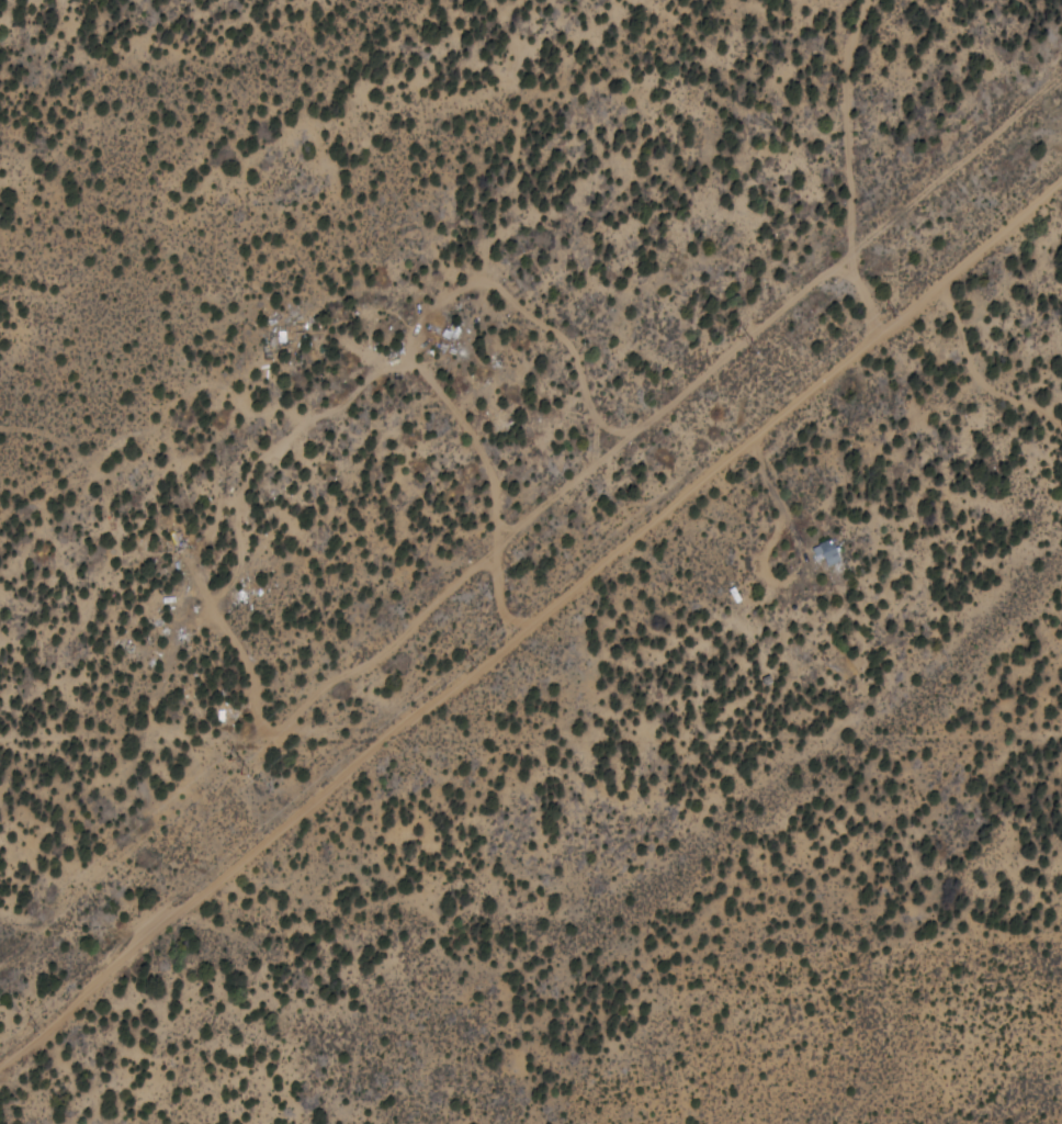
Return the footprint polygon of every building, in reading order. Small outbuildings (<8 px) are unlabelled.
[(813,555),(822,553),(825,565),(838,562),(832,539),(811,545),(813,555)]
